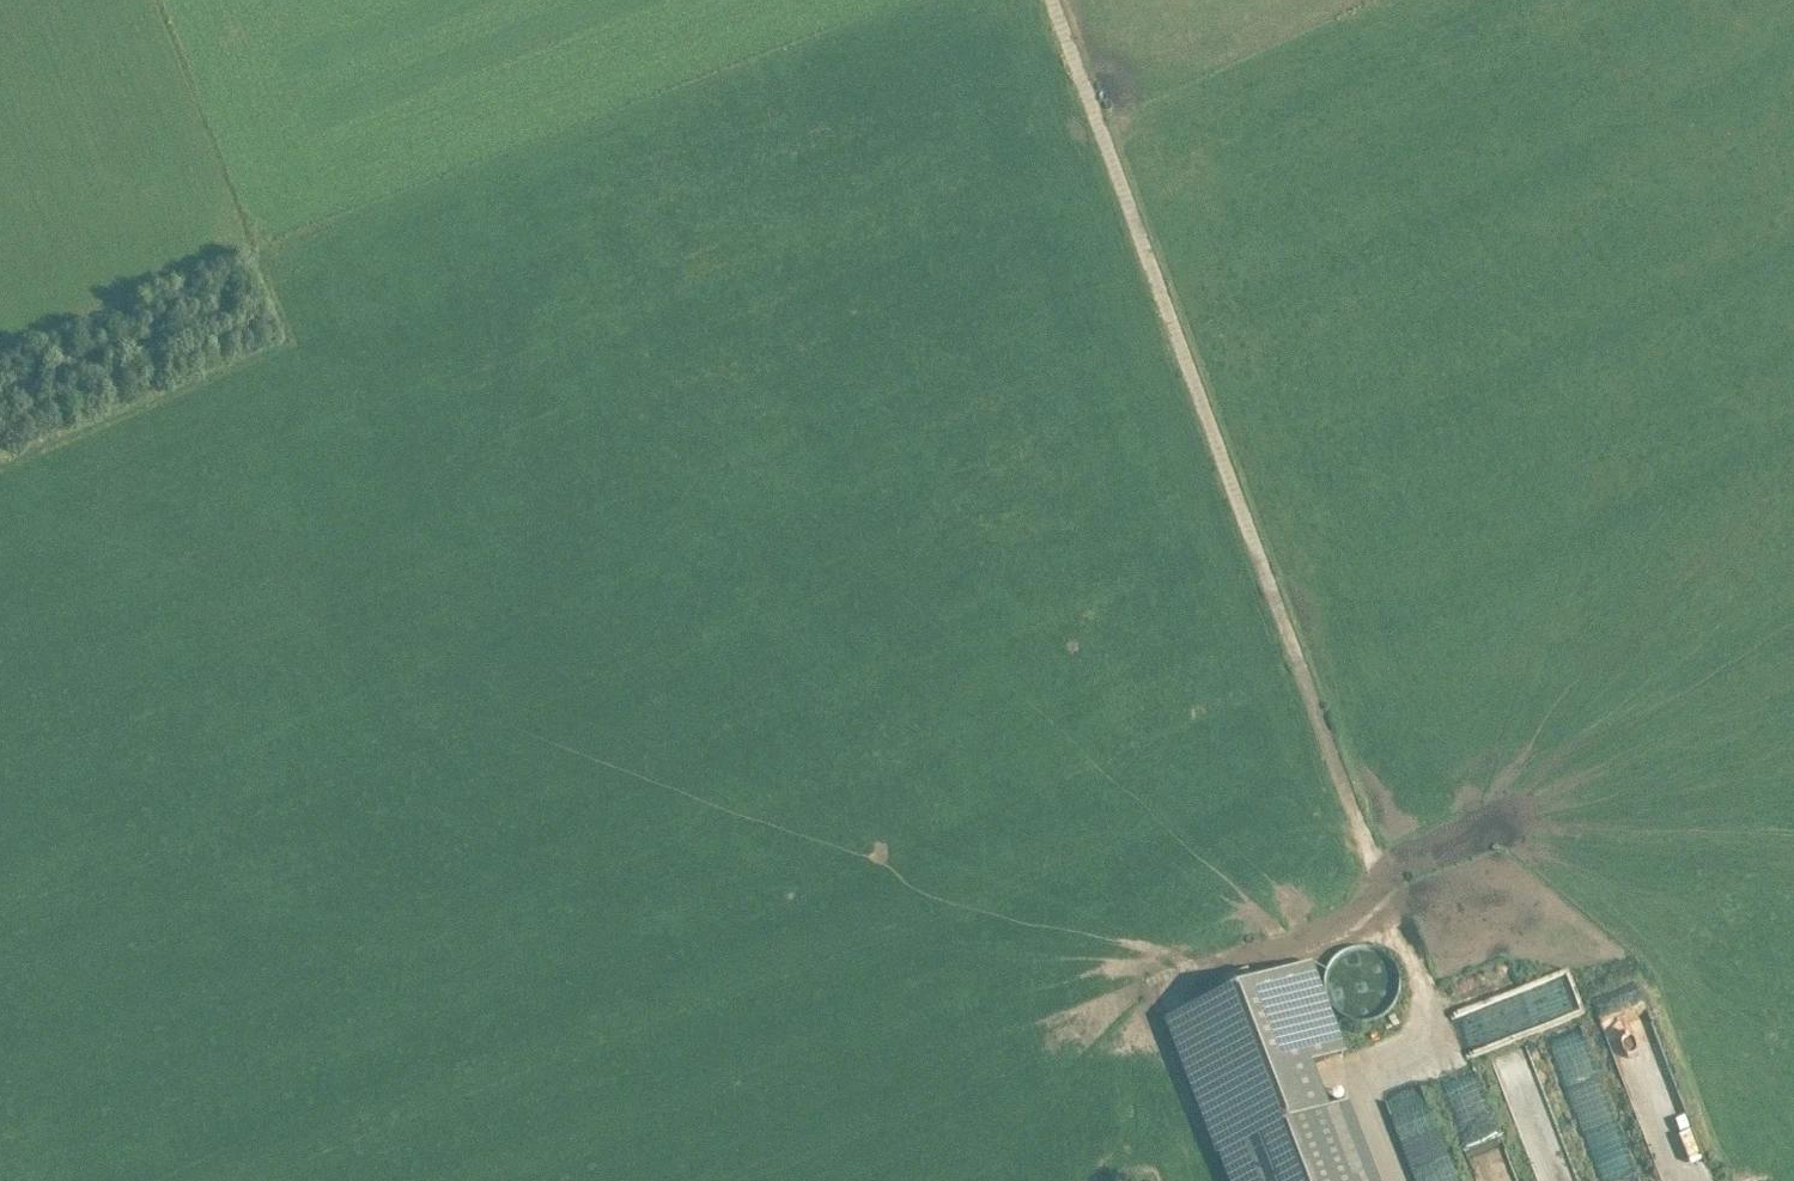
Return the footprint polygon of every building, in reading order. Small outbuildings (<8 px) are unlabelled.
[(1349,1102),(1327,1111),(1310,1067),(1344,1054),(1309,964),(1170,1018),(1222,1153),(1224,1152),(1235,1180),(1380,1180),(1349,1102)] [(1574,970),(1448,1012),(1463,1055),(1588,1013),(1574,970)] [(1479,1077),(1465,1079),(1467,1091),(1457,1093),(1463,1130),(1487,1127),(1479,1077)] [(1421,1180),(1458,1180),(1434,1098),(1400,1108),(1421,1180)]
